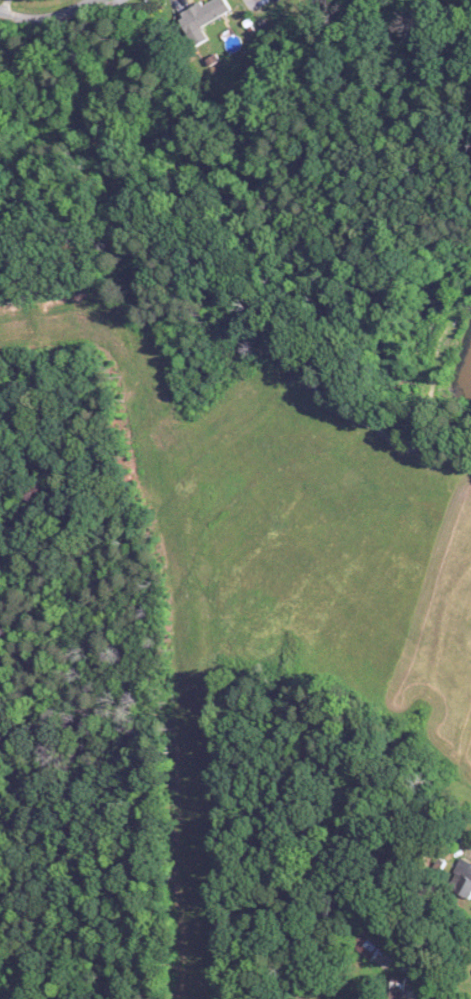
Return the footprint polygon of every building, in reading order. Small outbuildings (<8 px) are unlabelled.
[(231,10),(225,0),(214,0),(179,19),(195,47),(208,39),(201,27),(231,10)] [(469,899),(470,895),(470,863),(461,858),(447,888),(469,899)] [(388,960),(362,934),(353,943),(379,969),(388,960)]
